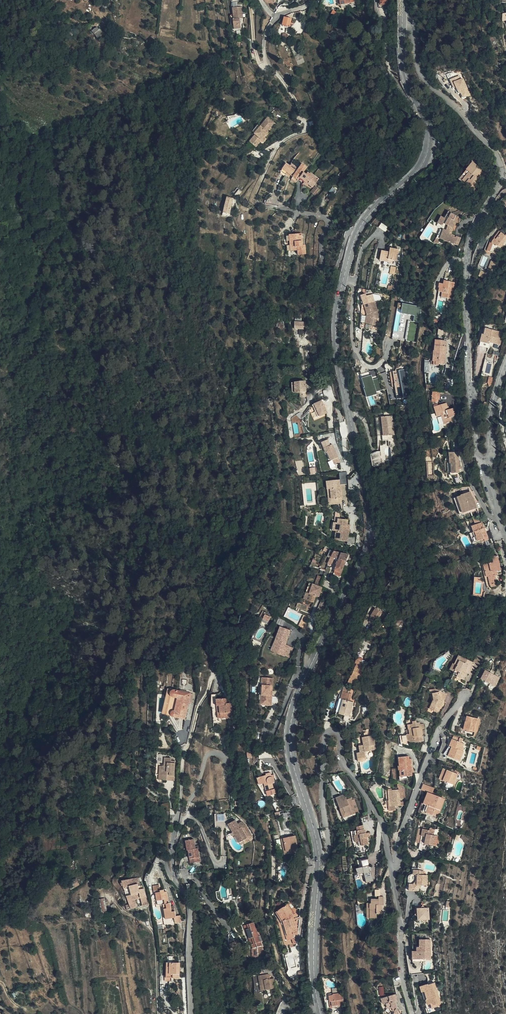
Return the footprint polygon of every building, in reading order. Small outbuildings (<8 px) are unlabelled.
[(340,2),(341,8),(348,7),(347,4),(351,3),(354,3),(354,0),(339,0),(340,2)] [(242,18),(241,7),(232,8),(234,19),(232,19),(233,29),(240,28),(239,19),(242,18)] [(289,26),(291,18),(285,16),(283,24),(289,26)] [(98,30),(96,27),(92,31),(98,38),(101,35),(100,33),(102,32),(99,29),(98,30)] [(460,75),(452,79),(462,99),(472,94),(464,78),(461,79),(460,75)] [(256,147),(261,141),(264,137),(267,133),(267,132),(274,123),(267,118),(254,134),(255,135),(249,142),(256,147)] [(34,151),(29,141),(22,145),(27,154),(34,151)] [(253,150),(256,147),(249,142),(246,145),(253,150)] [(477,176),(478,174),(483,169),(480,166),(479,167),(473,162),(459,180),(464,185),(465,184),(471,188),(475,184),(478,180),(479,178),(477,176)] [(299,178),(303,173),(306,167),(302,164),(298,170),(291,164),(289,166),(286,164),(282,169),(293,176),(298,180),(299,178)] [(305,175),(304,173),(303,173),(299,178),(304,181),(308,184),(313,187),(319,179),(310,173),(309,174),(307,173),(305,175)] [(310,192),(315,196),(320,190),(315,186),(310,192)] [(334,196),(338,190),(332,187),(329,192),(334,196)] [(226,197),(223,212),(229,214),(233,198),(226,197)] [(444,223),(448,225),(452,227),(454,228),(457,222),(457,219),(455,217),(456,216),(448,212),(445,218),(441,217),(438,224),(443,226),(444,223)] [(386,227),(382,223),(378,228),(382,232),(386,227)] [(450,232),(446,231),(443,230),(440,239),(458,245),(461,238),(456,236),(455,238),(449,235),(450,232)] [(505,236),(499,231),(494,239),(493,238),(491,242),(487,251),(494,254),(495,252),(498,246),(500,247),(505,240),(505,236)] [(289,235),(289,243),(290,251),(297,250),(297,255),(305,254),(305,244),(302,245),(301,233),(289,234),(289,235)] [(399,250),(390,248),(390,252),(388,252),(382,251),(380,261),(392,263),(393,260),(397,261),(399,250)] [(495,263),(491,262),(486,274),(491,276),(495,263)] [(449,285),(449,282),(444,280),(443,284),(440,283),(439,288),(439,292),(442,293),(441,297),(451,299),(454,286),(449,285)] [(361,323),(365,324),(375,326),(378,311),(375,301),(364,305),(362,305),(361,323)] [(422,306),(398,303),(393,338),(407,340),(410,320),(420,322),(422,306)] [(295,329),(304,330),(304,322),(295,322),(295,329)] [(482,334),(480,342),(489,344),(490,342),(500,345),(502,333),(485,329),(484,335),(482,334)] [(445,347),(445,341),(435,340),(434,354),(433,354),(433,362),(436,362),(435,365),(439,366),(439,364),(444,365),(445,355),(446,355),(447,347),(445,347)] [(408,367),(393,369),(397,399),(411,397),(408,367)] [(377,374),(362,378),(368,397),(378,394),(377,391),(382,389),(377,374)] [(292,383),(293,393),(300,392),(306,392),(305,381),(304,381),(292,383)] [(323,401),(316,404),(318,410),(316,411),(319,417),(328,413),(323,401)] [(447,403),(437,406),(434,407),(437,417),(441,415),(444,424),(452,422),(451,417),(456,416),(454,408),(450,409),(448,410),(447,407),(448,407),(447,403)] [(392,415),(382,417),(385,435),(395,435),(392,415)] [(339,462),(332,445),(328,446),(323,448),(325,453),(327,452),(330,461),(332,460),(334,464),(339,462)] [(373,467),(385,464),(384,451),(377,452),(371,455),(373,467)] [(459,462),(458,452),(449,453),(449,459),(452,458),(452,462),(451,463),(452,474),(459,473),(459,466),(461,467),(461,462),(459,462)] [(346,476),(345,471),(338,472),(339,480),(332,481),(326,481),(316,482),(317,491),(327,490),(330,489),(331,499),(335,499),(336,499),(336,498),(341,497),(339,484),(347,484),(346,476)] [(336,504),(335,499),(331,499),(330,489),(327,490),(328,505),(336,504)] [(470,491),(457,497),(463,513),(477,508),(473,498),(472,497),(470,491)] [(463,513),(457,497),(454,498),(460,515),(463,513)] [(347,520),(339,519),(339,523),(334,522),(333,531),(338,531),(337,540),(347,541),(347,544),(355,545),(356,536),(348,535),(349,528),(346,528),(347,520)] [(488,538),(482,522),(471,526),(473,532),(474,531),(478,541),(488,538)] [(342,553),(333,551),(328,564),(332,565),(333,561),(338,563),(333,575),(340,577),(349,554),(347,554),(347,553),(342,552),(342,553)] [(488,577),(490,585),(497,584),(495,575),(491,575),(491,571),(493,571),(493,572),(501,570),(498,555),(492,556),(493,561),(483,564),(486,577),(488,577)] [(310,583),(306,592),(316,596),(318,597),(322,587),(310,583)] [(316,596),(306,592),(303,599),(306,600),(313,602),(316,596)] [(299,602),(297,608),(311,613),(313,607),(299,602)] [(373,621),(375,618),(376,616),(379,617),(382,612),(376,609),(371,616),(368,621),(371,623),(372,621),(373,621)] [(290,631),(284,629),(283,633),(279,632),(276,639),(277,640),(275,647),(279,649),(277,654),(285,657),(285,656),(288,648),(285,647),(286,645),(290,631)] [(277,640),(276,639),(271,651),(277,654),(279,649),(275,647),(277,640)] [(374,644),(367,642),(364,653),(368,653),(368,652),(370,653),(371,651),(372,652),(374,644)] [(293,648),(286,645),(285,647),(288,648),(285,656),(289,658),(293,648)] [(471,666),(473,662),(458,655),(454,664),(453,663),(450,670),(454,672),(453,674),(457,676),(457,677),(463,680),(467,673),(469,674),(472,667),(471,666)] [(357,659),(356,663),(357,664),(355,669),(352,677),(351,677),(348,683),(355,686),(358,679),(362,680),(363,675),(361,674),(364,661),(357,659)] [(499,677),(490,672),(486,670),(481,679),(489,683),(495,686),(499,677)] [(262,693),(262,695),(267,695),(267,702),(271,703),(272,695),(270,695),(271,691),(272,691),(273,678),(263,677),(262,687),(263,687),(262,693)] [(172,691),(174,690),(171,689),(165,715),(173,717),(171,714),(171,713),(173,711),(175,711),(178,698),(174,698),(172,696),(171,694),(172,691)] [(193,694),(174,690),(172,691),(171,694),(172,696),(174,698),(178,698),(175,711),(173,711),(171,713),(171,714),(173,717),(185,719),(189,702),(189,699),(192,700),(193,694)] [(447,695),(440,691),(439,692),(432,693),(434,700),(429,709),(438,713),(443,701),(444,702),(447,695)] [(342,692),(341,699),(343,700),(341,707),(339,714),(349,717),(353,703),(350,701),(352,694),(342,692)] [(211,707),(217,706),(220,706),(220,718),(229,717),(229,716),(234,715),(233,703),(226,703),(226,699),(217,699),(217,694),(212,695),(211,707)] [(267,695),(262,695),(261,704),(271,705),(271,703),(267,702),(267,695)] [(466,716),(465,722),(467,722),(466,730),(475,732),(478,719),(466,716)] [(400,736),(401,744),(408,743),(408,740),(411,742),(415,742),(415,743),(423,741),(422,735),(421,735),(420,730),(424,729),(423,724),(420,724),(420,722),(416,723),(416,721),(412,721),(413,724),(411,724),(412,729),(409,729),(410,734),(400,736)] [(375,745),(373,736),(362,737),(364,745),(359,746),(360,752),(357,753),(359,762),(366,760),(366,759),(365,752),(374,750),(374,746),(375,745)] [(452,747),(448,756),(460,761),(463,751),(461,750),(464,744),(452,739),(449,746),(452,747)] [(443,754),(448,756),(452,747),(449,746),(443,754)] [(411,766),(412,765),(412,759),(409,759),(409,756),(399,757),(400,766),(400,770),(402,770),(402,777),(407,776),(412,776),(411,769),(411,766)] [(171,758),(166,758),(165,761),(164,762),(164,766),(162,766),(161,775),(163,775),(162,780),(167,780),(167,777),(170,777),(170,778),(174,778),(175,761),(171,761),(171,758)] [(400,770),(400,766),(398,766),(400,780),(407,780),(407,776),(402,777),(402,770),(400,770)] [(443,786),(446,786),(447,782),(453,785),(457,774),(443,769),(439,779),(445,782),(443,786)] [(268,796),(276,794),(275,789),(274,789),(272,784),(274,783),(274,780),(273,778),(271,777),(270,773),(266,774),(266,775),(257,778),(259,785),(264,784),(268,796)] [(431,794),(433,788),(434,788),(424,784),(421,790),(428,793),(423,804),(425,805),(423,811),(437,817),(444,799),(431,794)] [(399,790),(398,790),(388,791),(389,801),(389,804),(390,807),(390,811),(396,811),(395,806),(401,806),(401,802),(400,798),(405,798),(405,793),(400,793),(399,790)] [(343,798),(343,796),(336,798),(343,818),(348,816),(347,813),(356,810),(352,800),(351,798),(347,800),(346,797),(343,798)] [(347,813),(348,816),(359,812),(354,800),(352,800),(356,810),(347,813)] [(255,836),(255,835),(252,831),(250,832),(245,825),(243,826),(241,823),(238,825),(235,820),(229,824),(233,832),(235,831),(239,839),(241,837),(243,841),(248,838),(248,839),(255,836)] [(355,842),(358,842),(361,842),(362,846),(368,845),(367,837),(366,833),(365,830),(364,829),(363,826),(357,827),(357,831),(355,831),(356,835),(354,835),(355,842)] [(429,830),(423,829),(421,836),(426,837),(424,844),(428,845),(436,846),(437,843),(438,843),(440,833),(437,832),(438,830),(431,829),(430,829),(429,829),(429,830)] [(239,843),(243,841),(241,837),(239,839),(235,831),(233,832),(239,843)] [(465,843),(467,845),(469,839),(462,835),(460,839),(463,841),(465,843)] [(285,854),(298,852),(295,836),(282,839),(285,854)] [(200,862),(198,849),(198,848),(196,849),(195,847),(194,839),(186,841),(187,850),(188,850),(191,863),(200,862)] [(426,852),(428,845),(424,844),(420,843),(419,849),(426,852)] [(370,866),(368,859),(361,861),(362,867),(356,868),(358,872),(359,874),(364,873),(366,883),(369,883),(370,884),(372,882),(374,881),(371,871),(370,871),(370,870),(371,870),(372,869),(372,867),(370,866)] [(409,876),(409,880),(414,881),(414,884),(410,884),(410,890),(417,890),(421,887),(421,885),(428,885),(428,875),(424,874),(425,871),(420,869),(415,869),(415,874),(411,874),(409,876)] [(77,877),(72,879),(75,887),(80,885),(77,877)] [(139,884),(138,878),(122,881),(124,888),(130,887),(132,895),(134,894),(145,892),(144,888),(139,889),(138,884),(139,884)] [(161,890),(160,887),(160,885),(154,886),(155,893),(157,892),(159,904),(162,904),(165,925),(168,924),(167,918),(166,913),(168,913),(169,918),(175,917),(176,923),(182,922),(182,920),(182,918),(181,915),(177,916),(176,911),(173,911),(171,903),(170,903),(168,891),(165,891),(165,890),(161,890)] [(130,904),(131,909),(137,907),(135,899),(134,894),(132,895),(127,896),(130,904)] [(102,913),(108,911),(105,897),(100,899),(102,913)] [(372,903),(370,903),(370,918),(376,918),(376,914),(382,914),(382,905),(383,905),(383,897),(379,897),(379,899),(372,899),(372,903)] [(420,906),(417,906),(416,913),(425,922),(428,919),(431,919),(430,908),(427,908),(423,904),(420,906)] [(294,917),(287,905),(276,912),(283,925),(287,940),(292,939),(294,938),(293,934),(294,934),(292,927),(294,926),(292,918),(293,917),(294,917)] [(254,922),(247,925),(248,929),(247,929),(253,947),(254,957),(255,957),(255,962),(263,962),(264,957),(263,940),(259,928),(256,929),(254,922)] [(125,972),(121,939),(117,940),(121,973),(125,972)] [(413,950),(413,958),(422,958),(424,958),(424,957),(431,957),(431,939),(420,939),(420,946),(418,946),(418,950),(413,950)] [(233,949),(242,946),(238,940),(229,944),(233,949)] [(167,962),(167,978),(170,978),(180,978),(180,963),(167,962)] [(268,979),(267,974),(259,976),(260,985),(262,986),(263,990),(275,988),(274,978),(271,979),(268,979)] [(428,1005),(431,1004),(432,1004),(434,1005),(436,1004),(437,1006),(441,1005),(435,983),(428,985),(428,984),(422,986),(428,1005)] [(329,996),(330,1001),(331,1001),(332,1006),(341,1005),(344,1005),(342,993),(333,994),(333,995),(329,996)] [(381,998),(383,1003),(385,1004),(386,1004),(387,1007),(390,1008),(390,1010),(392,1011),(393,1013),(398,1013),(399,1013),(398,1010),(399,1010),(395,994),(381,998)]
